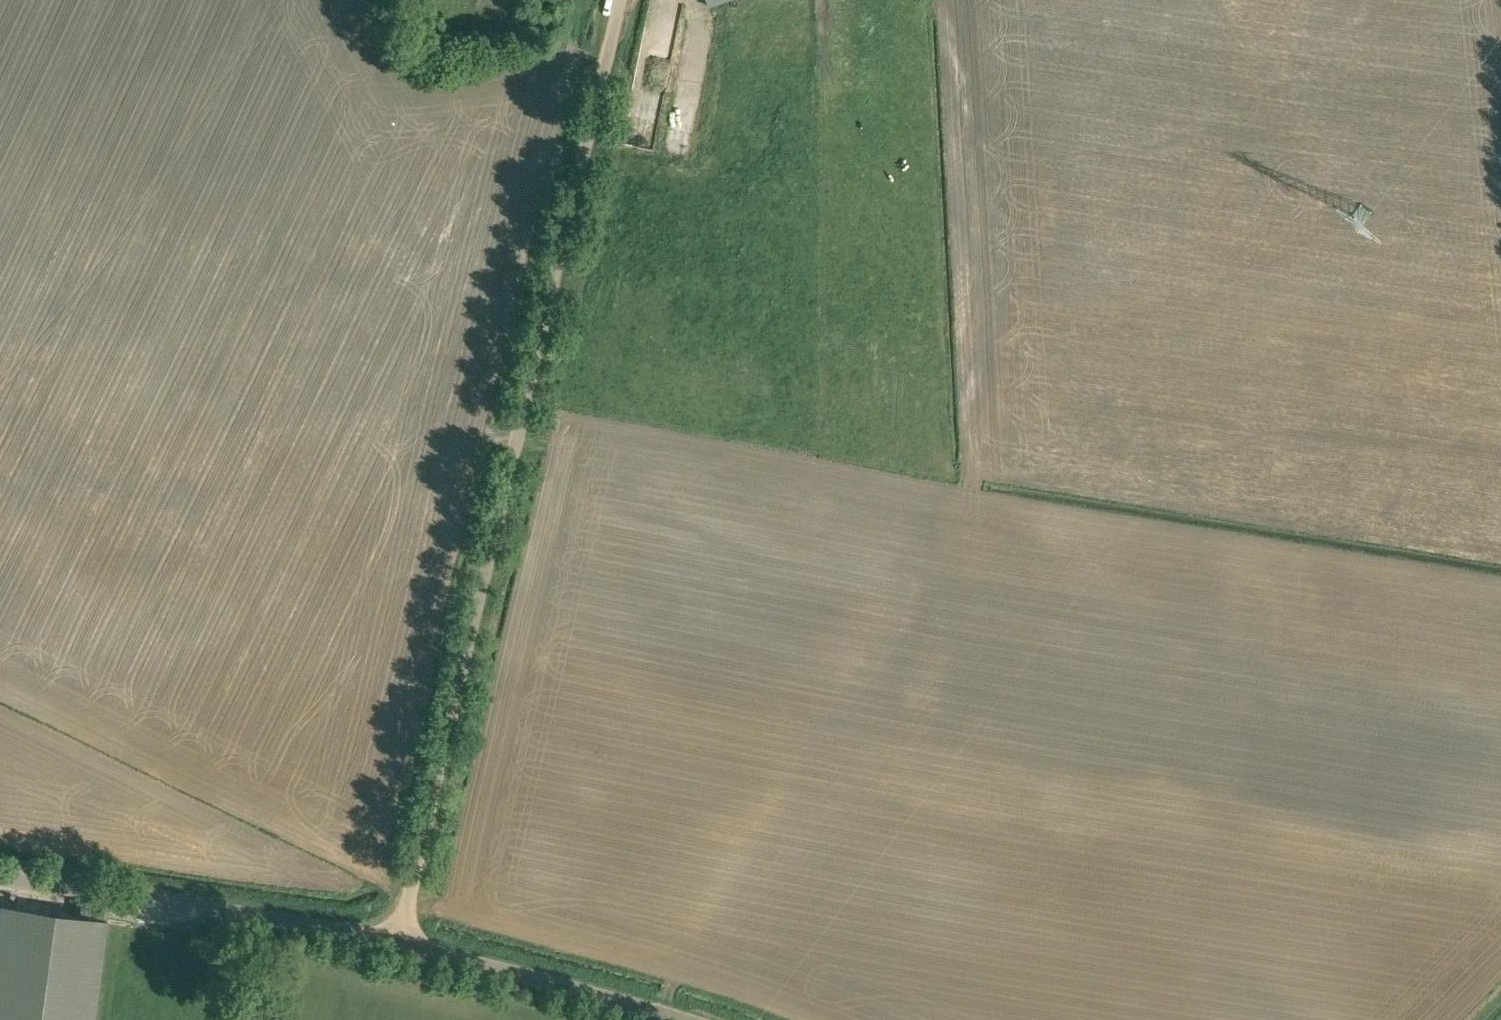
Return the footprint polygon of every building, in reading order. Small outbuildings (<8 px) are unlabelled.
[(645,81),(672,85),(676,58),(648,54),(645,81)] [(1,908),(0,913),(0,1019),(94,1019),(108,923),(1,908)]
